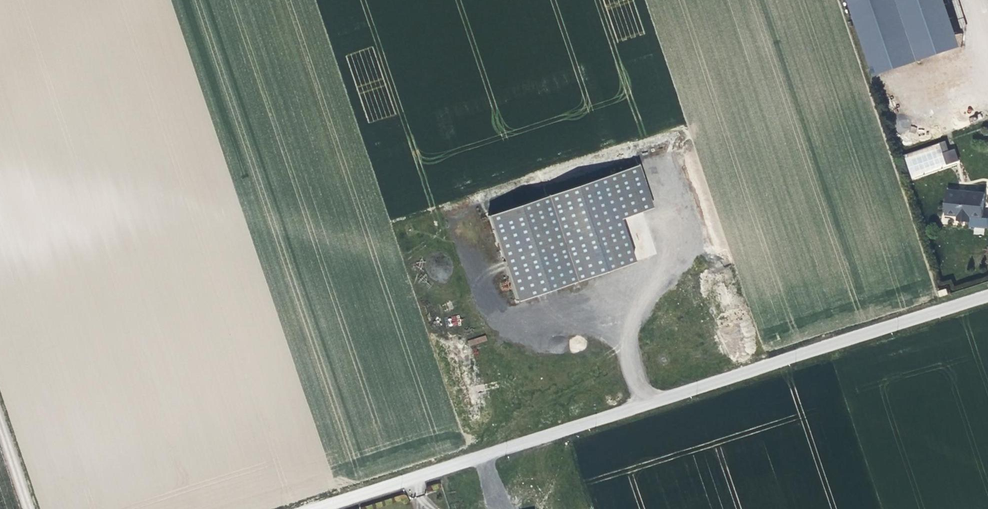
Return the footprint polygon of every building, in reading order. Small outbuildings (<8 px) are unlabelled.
[(876,75),(962,46),(947,0),(850,0),(876,75)] [(941,142),(944,151),(950,149),(947,140),(941,142)] [(944,151),(949,164),(959,160),(954,148),(950,149),(944,151)] [(605,179),(619,221),(643,214),(630,171),(605,179)] [(489,216),(516,301),(582,280),(633,264),(619,221),(605,179),(489,216)] [(982,216),(984,193),(948,189),(946,213),(957,214),(956,220),(963,221),(969,221),(970,215),(982,216)] [(469,346),(487,341),(485,336),(468,341),(469,346)]
